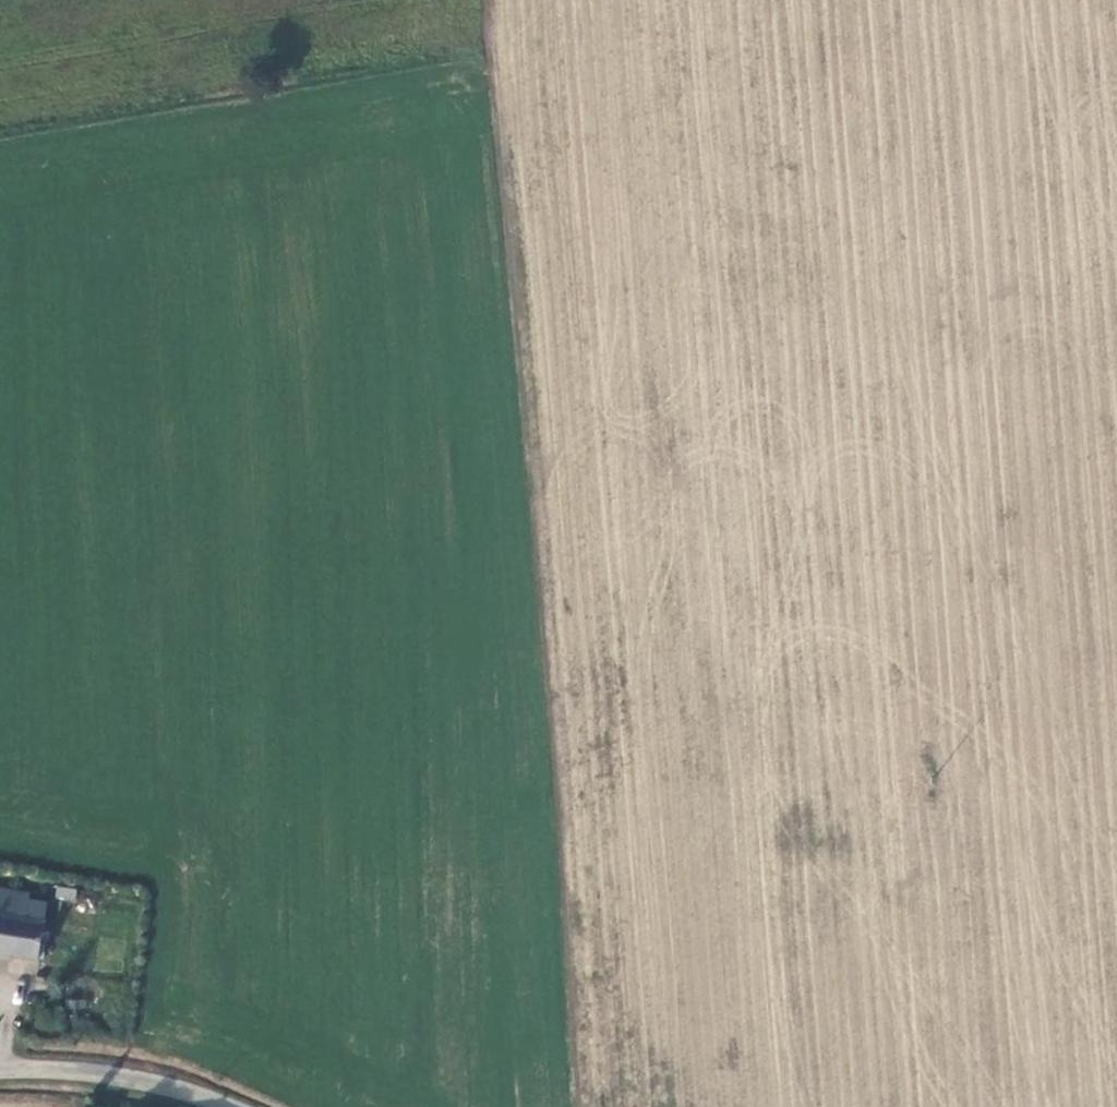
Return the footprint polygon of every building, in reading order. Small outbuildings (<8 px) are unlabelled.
[(39,960),(47,905),(30,901),(30,896),(0,892),(0,954),(39,960)]
